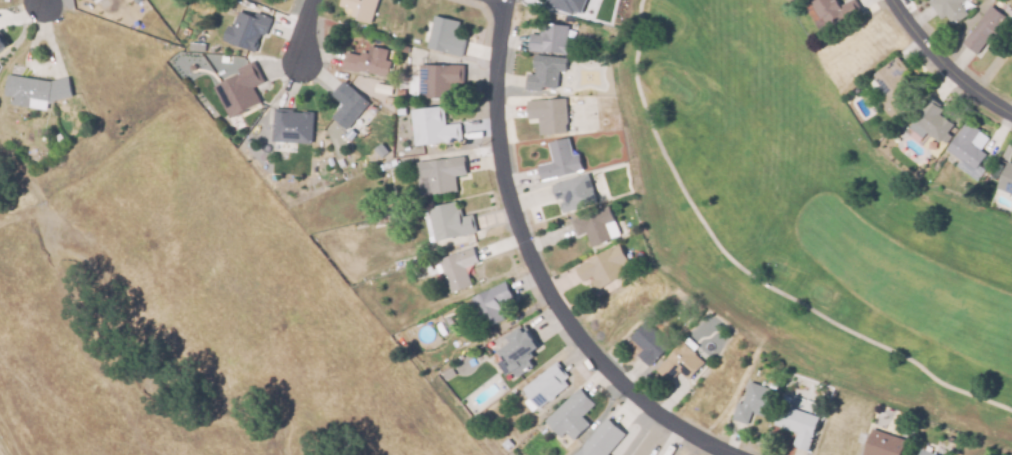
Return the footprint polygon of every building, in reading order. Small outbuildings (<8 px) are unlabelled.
[(339,6),(341,0),(377,0),(369,24),(357,19),(344,15),(346,8),(339,6)] [(547,1),(545,0),(585,0),(581,12),(574,10),(573,14),(546,4),(547,1)] [(829,34),(808,0),(835,0),(840,8),(852,0),(854,0),(862,14),(848,23),(847,22),(829,34)] [(928,2),(931,0),(962,0),(959,2),(967,14),(948,27),(940,15),(938,16),(928,2)] [(978,54),(962,43),(988,7),(1004,18),(978,54)] [(249,16),(251,12),(270,19),(264,35),(259,33),(255,44),(258,45),(256,52),(237,45),(236,46),(221,40),(227,25),(231,27),(236,12),(249,16)] [(426,48),(434,16),(459,22),(455,37),(464,39),(460,56),(426,48)] [(529,50),(531,23),(568,26),(566,53),(529,50)] [(10,45),(0,32),(0,52),(10,45)] [(345,53),(359,56),(360,53),(367,54),(369,47),(386,51),(384,59),(390,60),(387,76),(357,70),(357,73),(341,69),(345,53)] [(532,68),(533,55),(565,57),(564,71),(558,71),(557,87),(541,86),(541,90),(525,89),(526,74),(535,75),(535,69),(532,68)] [(885,97),(879,90),(870,78),(896,57),(905,69),(898,75),(907,86),(898,93),(909,108),(892,121),(878,103),(885,97)] [(236,70),(251,62),(263,83),(252,89),(259,102),(252,106),(229,118),(213,88),(238,74),(236,70)] [(463,66),(462,84),(450,83),(449,99),(418,98),(419,65),(451,66),(463,66)] [(46,100),(30,98),(28,108),(10,105),(12,96),(3,94),(6,75),(49,82),(65,78),(69,97),(47,102),(46,100)] [(340,103),(330,95),(340,82),(351,91),(369,104),(348,132),(329,118),(340,103)] [(938,144),(926,135),(927,133),(907,118),(924,95),(939,107),(938,108),(942,110),(939,115),(943,118),(949,123),(953,118),(957,121),(938,144)] [(539,134),(538,118),(527,119),(526,101),(565,99),(567,133),(539,134)] [(445,126),(456,125),(458,140),(447,141),(447,143),(415,146),(411,110),(443,107),(445,126)] [(271,142),(273,109),(313,111),(311,144),(271,142)] [(969,144),(986,156),(978,167),(984,171),(976,182),(956,168),(961,161),(958,159),(958,160),(945,151),(967,120),(980,130),(969,144)] [(548,144),(573,137),(582,170),(541,181),(537,166),(552,162),(548,144)] [(455,192),(432,194),(430,178),(418,179),(416,163),(463,158),(464,175),(454,176),(455,192)] [(1007,163),(1011,165),(1011,195),(996,189),(1007,163)] [(550,185),(587,175),(594,198),(557,209),(550,185)] [(434,241),(428,208),(455,203),(457,211),(460,210),(462,218),(472,216),(476,232),(434,241)] [(571,219),(608,206),(618,233),(590,243),(586,232),(577,235),(571,219)] [(574,269),(591,260),(590,258),(618,244),(632,272),(595,290),(590,282),(593,281),(591,278),(589,279),(581,283),(574,269)] [(450,293),(443,272),(438,274),(435,266),(440,265),(439,260),(457,253),(471,249),(476,263),(465,267),(471,286),(450,293)] [(497,303),(504,318),(484,328),(470,298),(489,290),(504,283),(510,297),(497,303)] [(637,355),(642,350),(629,339),(645,321),(671,344),(650,368),(637,355)] [(529,353),(535,362),(516,376),(514,374),(510,378),(506,373),(504,375),(496,363),(498,362),(494,356),(498,353),(497,351),(509,342),(506,338),(523,325),(539,346),(529,353)] [(703,362),(687,380),(678,372),(669,382),(655,370),(680,342),(694,354),(703,362)] [(562,380),(566,386),(538,409),(536,407),(531,412),(523,402),(529,398),(522,389),(551,365),(555,362),(567,377),(562,380)] [(751,411),(746,424),(731,419),(737,403),(741,404),(749,382),(777,392),(768,417),(751,411)] [(564,432),(560,437),(544,421),(577,388),(593,404),(580,417),(588,425),(572,441),(564,432)] [(806,452),(792,447),(797,433),(774,425),(780,406),(806,414),(818,419),(806,452)] [(624,436),(607,454),(574,454),(587,440),(606,419),(624,436)] [(904,444),(900,454),(866,454),(863,454),(870,433),(904,444)]
